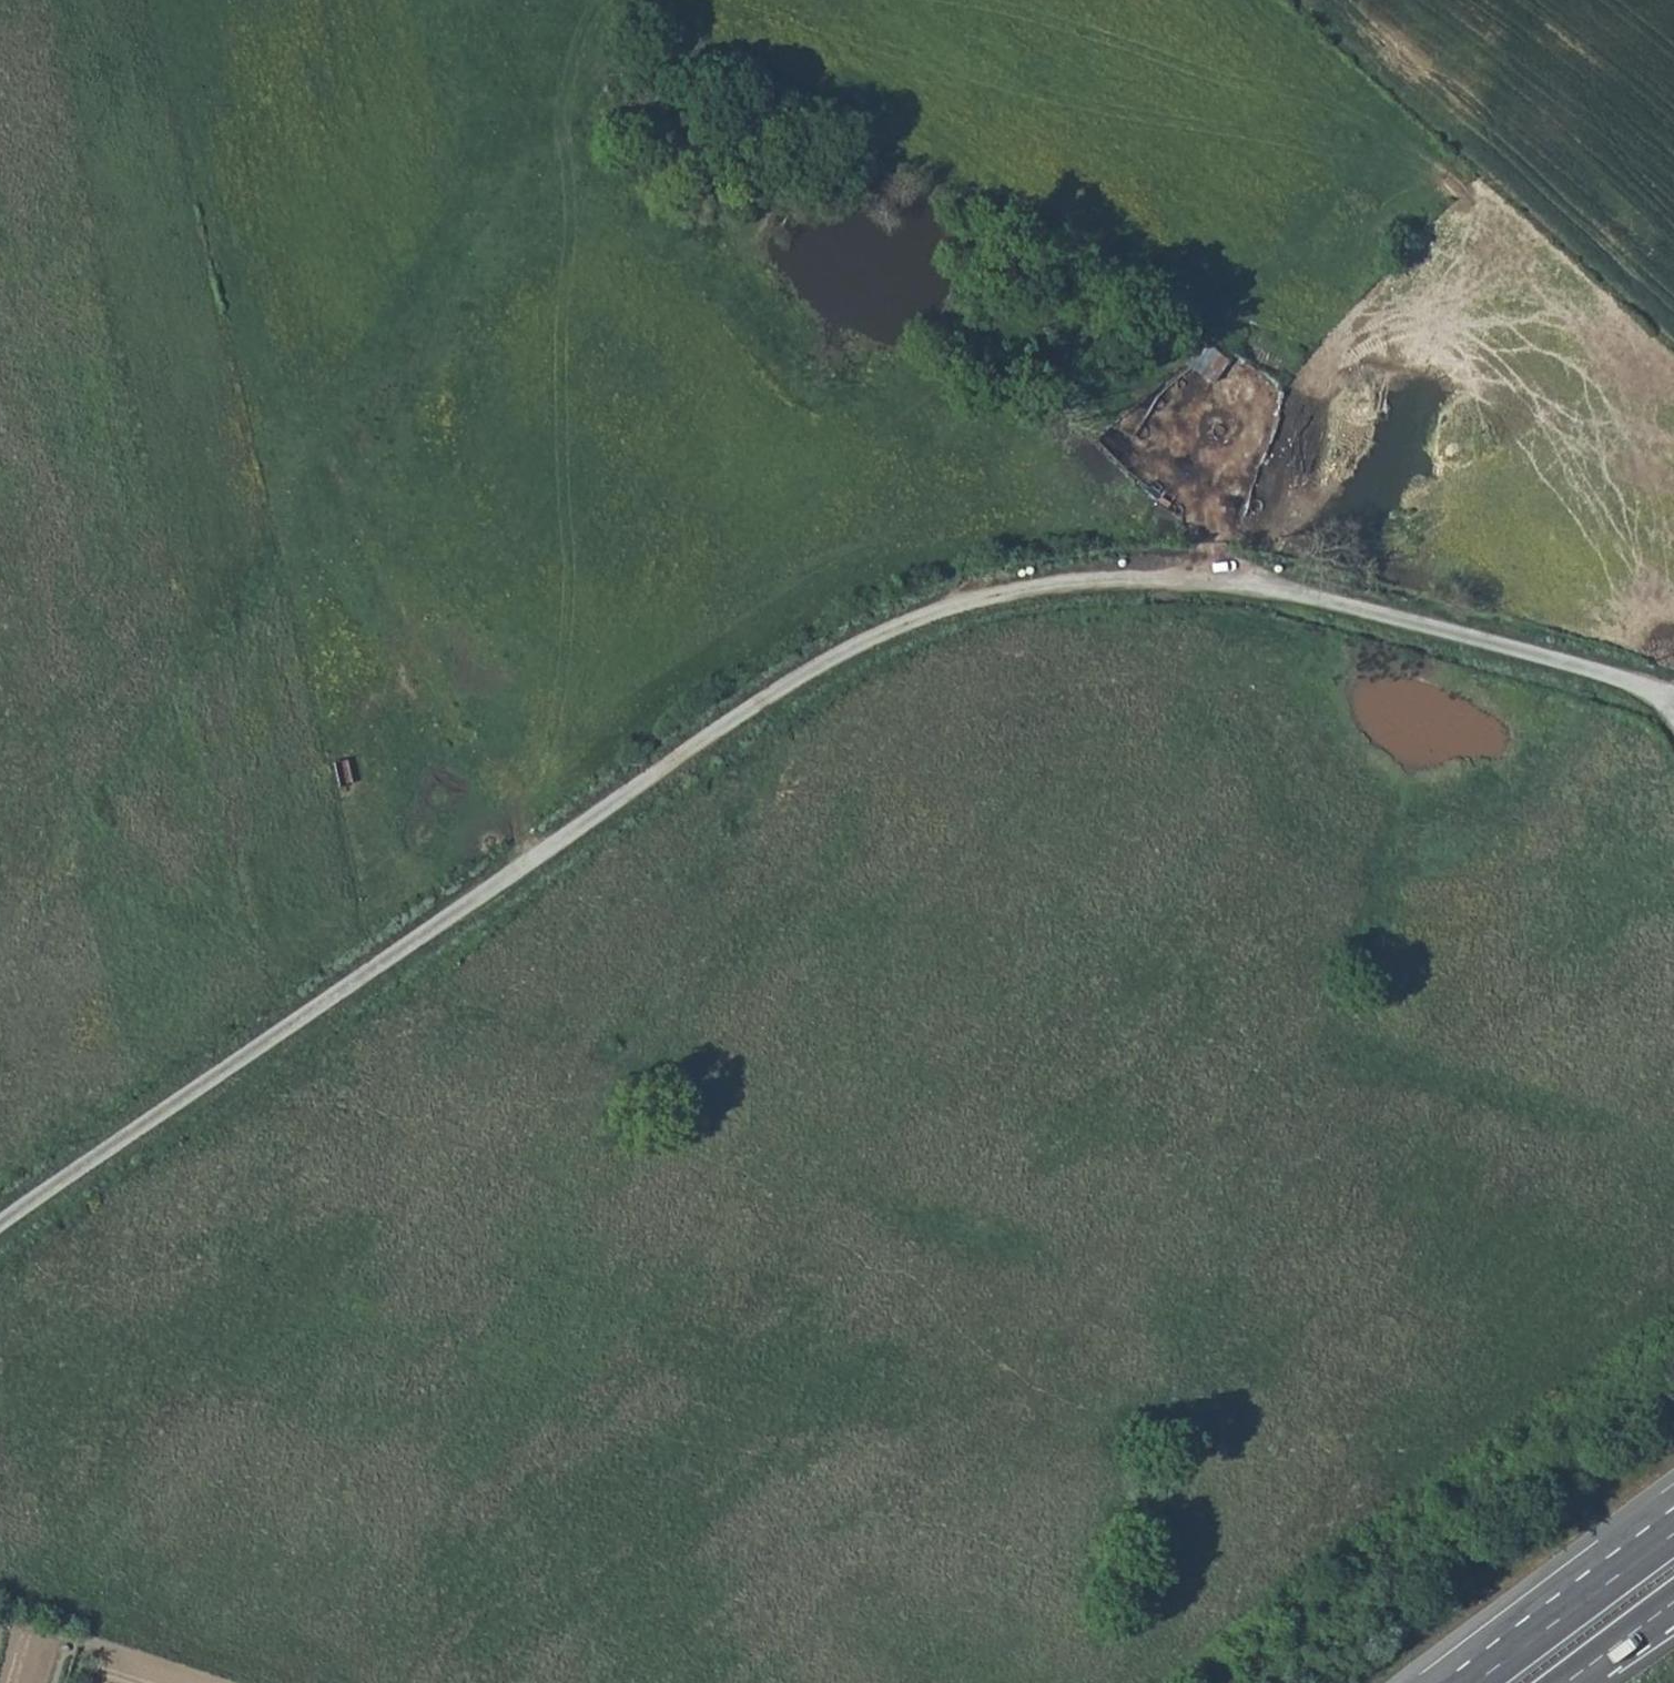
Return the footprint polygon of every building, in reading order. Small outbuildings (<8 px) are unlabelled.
[(1218,376),(1228,351),(1199,339),(1188,363),(1218,376)]
